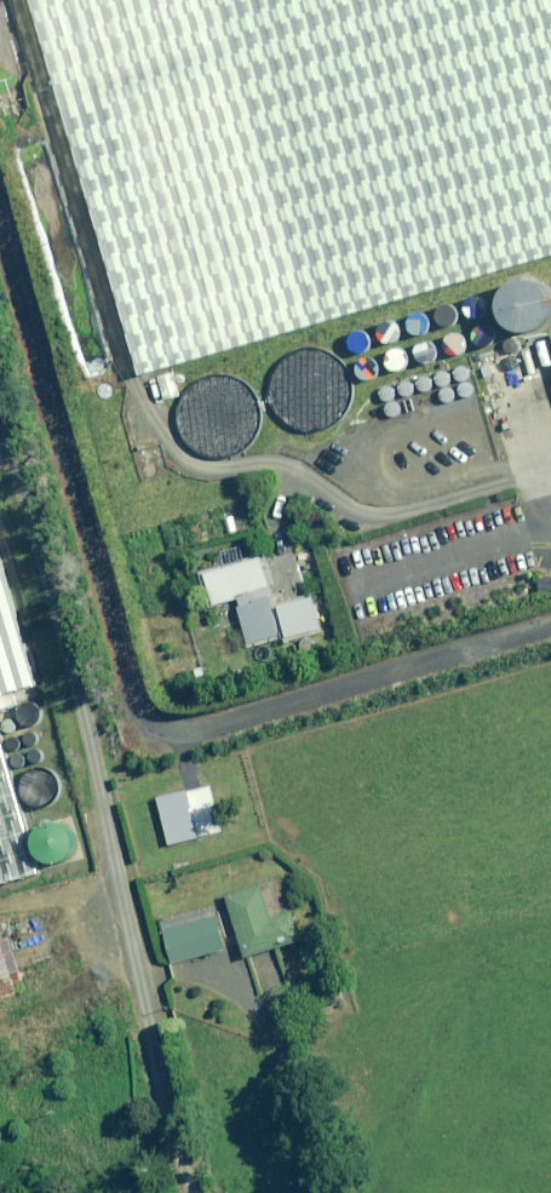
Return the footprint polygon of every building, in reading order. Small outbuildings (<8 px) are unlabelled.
[(141,387),(550,266),(550,0),(26,0),(141,387)] [(513,331),(517,332),(520,333),(522,333),(527,333),(531,331),(535,330),(539,327),(543,324),(545,320),(547,316),(549,312),(549,307),(549,303),(548,298),(546,294),(544,290),(540,287),(537,284),(533,282),(528,280),(524,280),(519,280),(514,281),(510,283),(506,286),(503,289),(500,292),(498,297),(497,301),(496,306),(497,310),(498,315),(500,319),(502,323),(505,326),(509,329),(513,331)] [(296,430),(303,432),(306,433),(310,433),(317,432),(324,430),(331,427),(336,423),(342,418),(346,412),(349,406),(351,399),(351,391),(351,384),(349,377),(346,371),(341,365),(336,360),(330,356),(324,353),(317,351),(310,350),(302,351),(296,353),(289,356),(283,360),(278,365),(274,371),(271,377),(269,384),(268,392),(269,399),(271,406),(274,412),(278,418),(283,423),(289,427),(296,430)] [(230,458),(237,455),(240,454),(243,451),(248,447),(253,441),(256,435),(259,428),(260,421),(260,413),(258,406),(256,399),(252,393),(247,388),(241,383),(235,380),(228,377),(221,376),(214,376),(207,378),(200,380),(194,384),(188,389),(184,395),(180,401),(178,408),(177,415),(177,422),(178,429),(181,436),(185,442),(189,448),(195,452),(201,456),(208,458),(215,459),(223,459),(230,458)] [(245,562),(242,548),(221,552),(224,569),(206,573),(213,605),(239,600),(248,644),(282,637),(266,557),(245,562)] [(322,629),(314,598),(280,607),(288,638),(322,629)] [(30,878),(0,773),(0,886),(30,878)] [(162,813),(170,846),(200,838),(188,791),(158,799),(162,813)] [(170,846),(162,813),(149,816),(146,802),(132,805),(137,827),(132,828),(138,853),(170,846)] [(271,920),(262,889),(228,899),(246,958),(289,945),(280,917),(271,920)] [(226,950),(217,917),(164,931),(173,964),(226,950)] [(3,1001),(34,991),(18,937),(0,942),(0,993),(3,1001)] [(299,982),(288,952),(278,956),(289,986),(299,982)]
